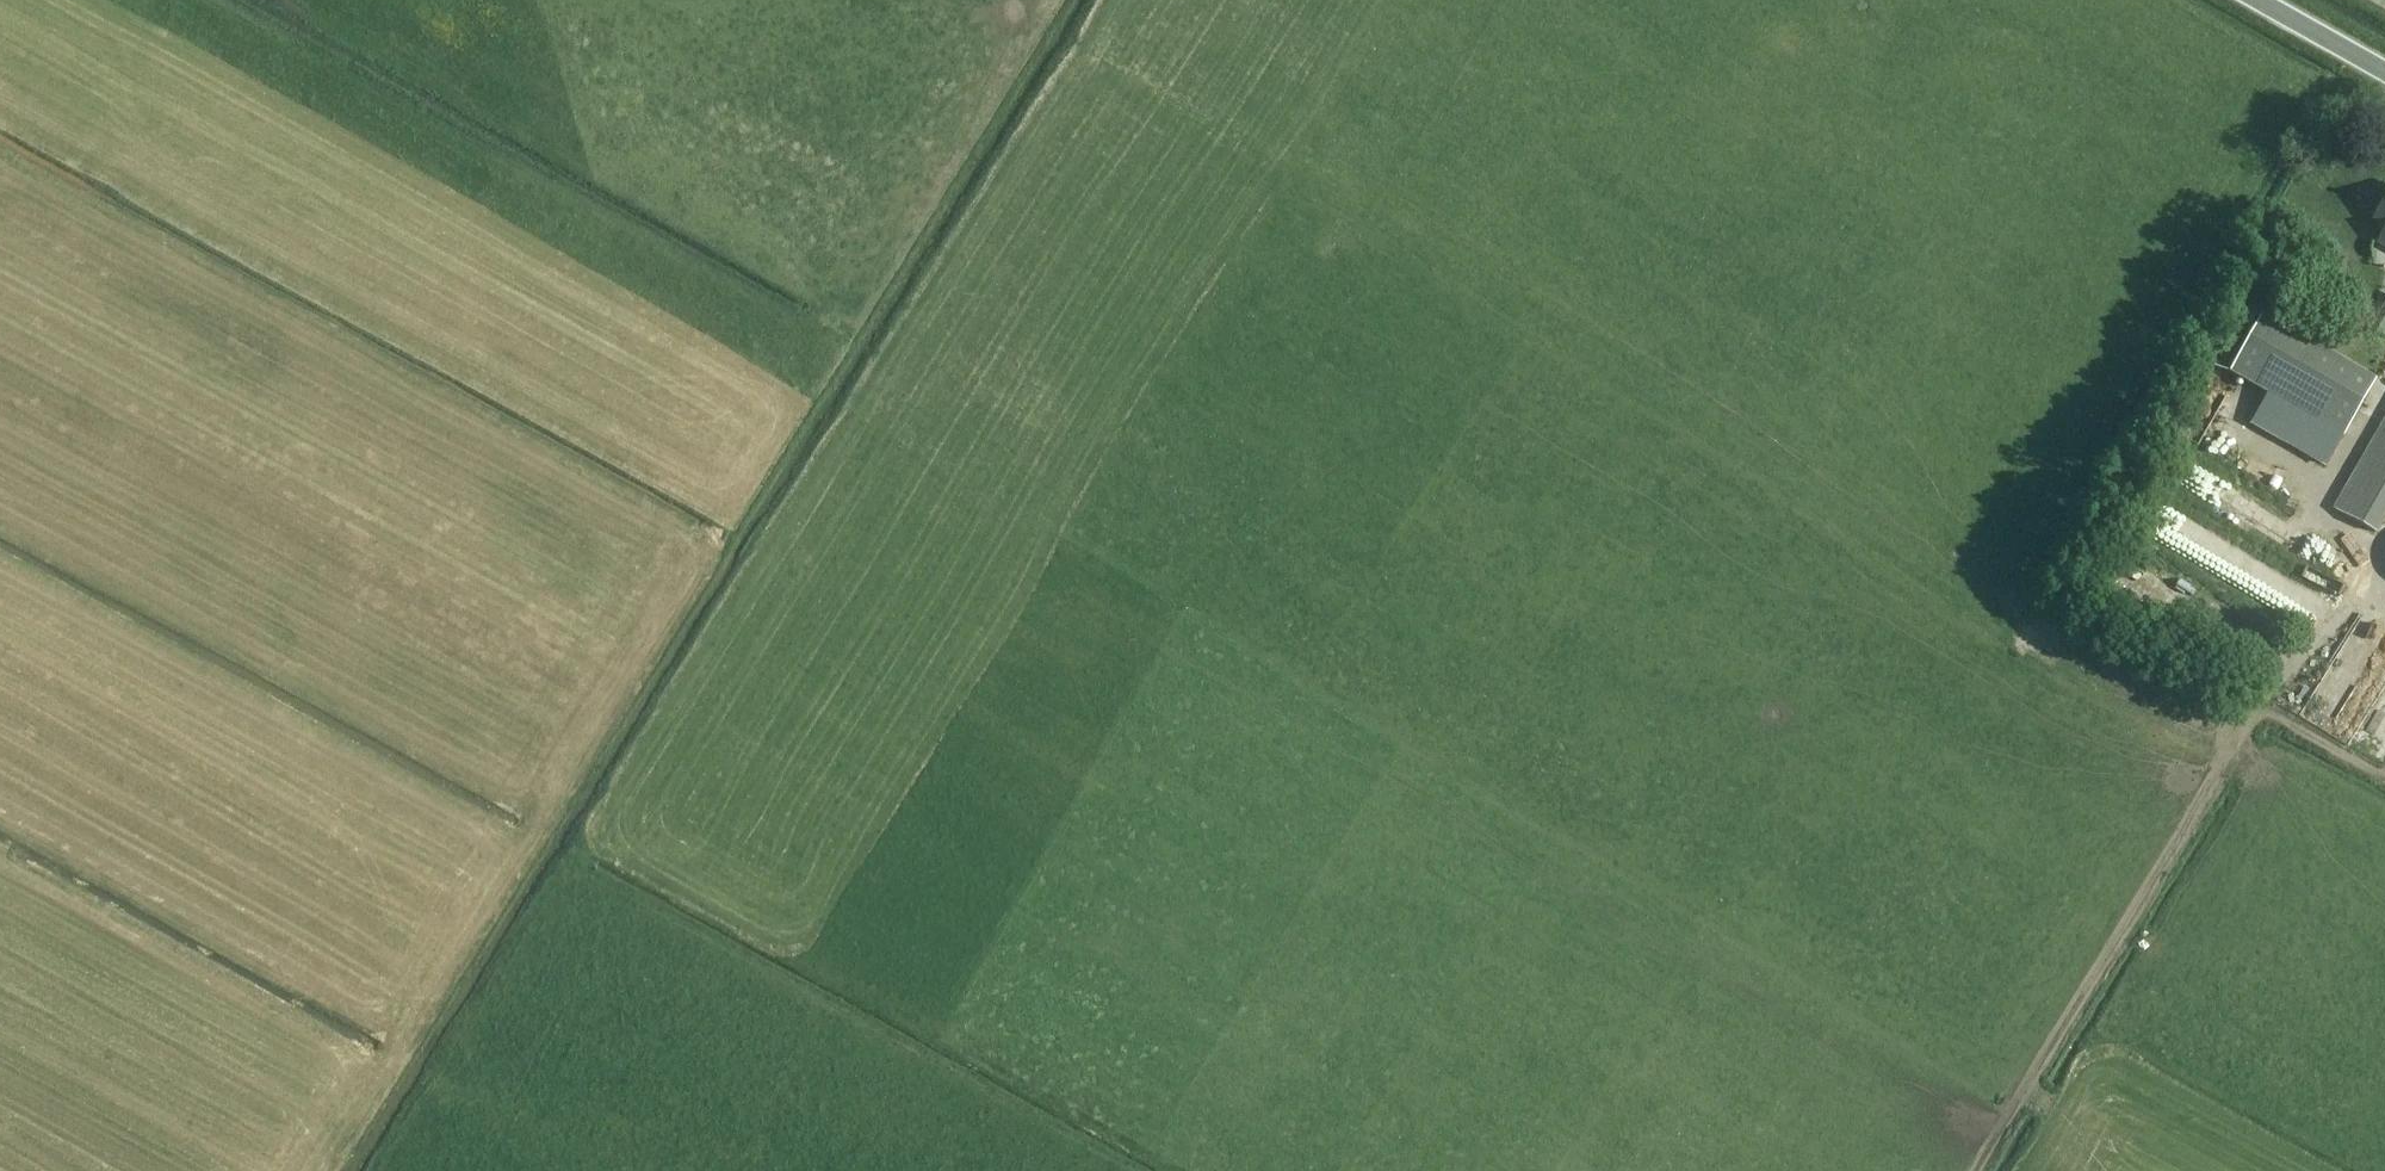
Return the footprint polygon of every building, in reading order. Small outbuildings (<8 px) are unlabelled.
[(2384,229),(2376,245),(2384,250),(2384,200),(2373,222),(2384,229)] [(2371,329),(2384,337),(2384,304),(2371,329)] [(2342,438),(2365,396),(2254,332),(2230,373),(2342,438)] [(2334,512),(2374,535),(2384,515),(2384,422),(2334,512)] [(2259,569),(2254,581),(2271,588),(2276,576),(2259,569)]
